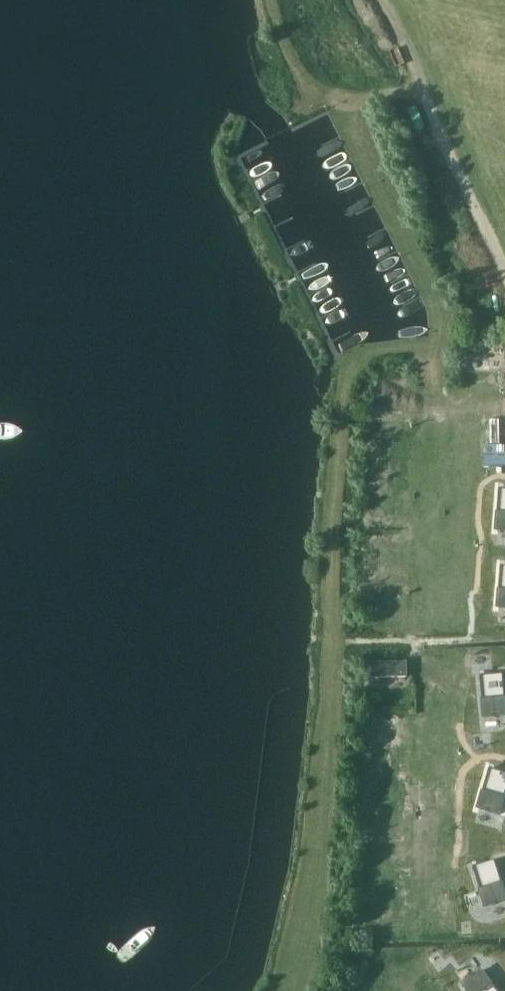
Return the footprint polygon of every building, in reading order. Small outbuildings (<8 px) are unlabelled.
[(480,394),(498,394),(498,348),(480,348),(480,394)] [(499,439),(498,422),(452,423),(453,441),(499,439)] [(478,447),(477,461),(504,463),(504,449),(478,447)] [(504,530),(504,485),(498,485),(496,530),(504,530)] [(408,680),(408,664),(364,664),(364,679),(408,680)] [(503,672),(481,673),(485,717),(504,715),(504,697),(503,672)] [(491,766),(478,806),(500,813),(504,796),(504,771),(491,766)] [(493,858),(473,864),(485,904),(504,897),(504,895),(493,858)] [(483,966),(465,979),(473,990),(500,990),(483,966)]
